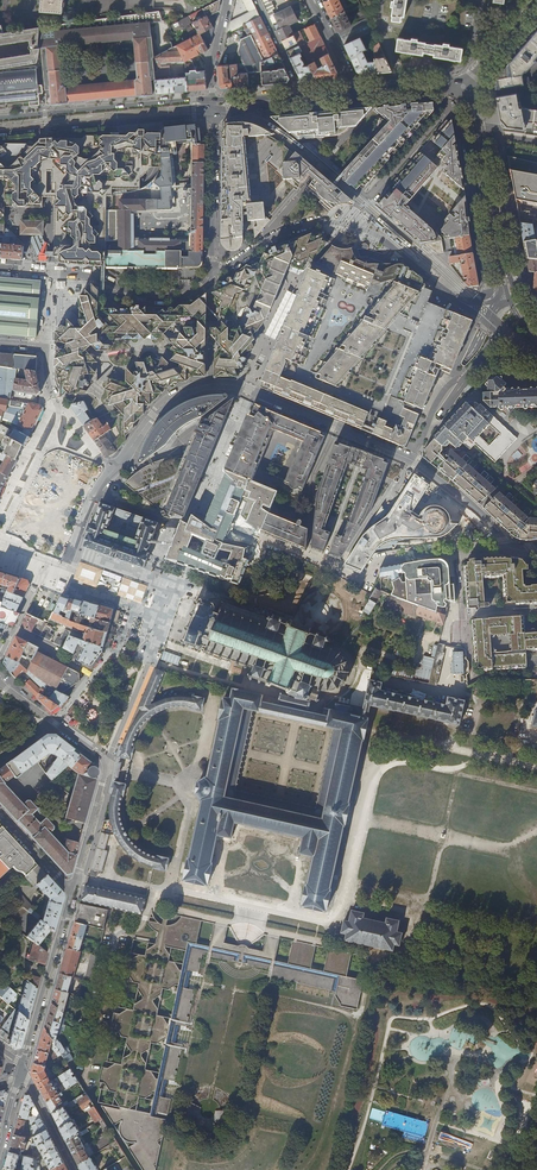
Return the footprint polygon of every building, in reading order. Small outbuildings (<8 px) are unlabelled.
[(41,10),(63,12),(64,0),(42,0),(41,10)] [(221,0),(219,0),(173,24),(175,28),(175,31),(185,26),(189,24),(191,23),(189,20),(198,15),(205,12),(206,15),(207,15),(218,9),(220,4),(221,0)] [(250,12),(231,21),(230,27),(228,33),(243,25),(260,16),(252,0),(244,0),(250,12)] [(267,11),(270,16),(276,14),(269,1),(269,0),(262,0),(267,11)] [(340,0),(326,0),(324,1),(328,10),(332,17),(345,11),(340,0)] [(394,1),(392,1),(391,7),(394,7),(392,16),(393,16),(392,20),(401,21),(402,16),(404,17),(407,0),(395,0),(394,1)] [(276,14),(270,16),(274,23),(278,21),(280,24),(275,26),(277,30),(289,24),(298,20),(292,6),(276,14)] [(154,67),(153,57),(151,31),(150,22),(163,21),(160,11),(84,21),(45,26),(41,46),(42,46),(42,49),(47,97),(46,97),(47,104),(52,104),(57,104),(60,104),(63,104),(63,103),(68,103),(68,102),(137,96),(142,96),(145,96),(148,96),(148,95),(153,94),(151,75),(155,75),(154,67)] [(348,17),(345,11),(332,17),(335,25),(338,31),(352,25),(350,21),(350,20),(348,17)] [(360,21),(367,18),(364,11),(357,14),(360,21)] [(213,27),(207,15),(206,15),(198,20),(193,22),(199,34),(213,27)] [(261,19),(260,16),(243,25),(248,35),(251,34),(264,60),(261,62),(261,64),(266,64),(268,68),(267,68),(267,70),(263,70),(263,69),(262,69),(263,84),(288,81),(290,78),(278,53),(276,48),(268,31),(261,19)] [(361,37),(373,31),(367,18),(360,21),(352,25),(338,31),(344,44),(350,42),(354,40),(361,37)] [(209,49),(214,27),(213,27),(199,34),(198,34),(189,24),(185,26),(189,34),(200,54),(209,49)] [(289,24),(277,30),(280,36),(282,40),(294,34),(294,33),(289,24)] [(318,29),(315,24),(305,28),(310,41),(321,36),(318,29)] [(185,26),(175,31),(172,40),(173,47),(177,45),(185,61),(191,59),(191,58),(197,55),(199,58),(200,58),(202,61),(205,66),(206,62),(200,54),(189,34),(185,26)] [(1,42),(33,37),(34,43),(31,44),(32,49),(34,48),(35,52),(32,53),(11,56),(11,60),(3,61),(3,58),(0,58),(0,68),(37,62),(40,47),(39,43),(40,27),(4,33),(0,33),(0,42),(1,42)] [(300,30),(294,33),(294,34),(300,45),(306,43),(300,30)] [(517,54),(530,65),(534,60),(536,56),(536,30),(517,54)] [(256,84),(263,84),(262,69),(261,64),(261,62),(264,60),(251,34),(248,35),(240,39),(237,51),(243,63),(245,65),(248,73),(249,85),(256,84)] [(294,34),(282,40),(285,47),(295,42),(297,46),(287,51),(290,57),(301,52),(303,51),(300,45),(294,34)] [(350,56),(363,50),(366,49),(361,37),(354,40),(356,43),(355,44),(355,45),(353,46),(350,42),(344,44),(350,56)] [(435,54),(434,57),(461,61),(462,48),(449,46),(450,44),(444,43),(443,45),(435,44),(435,45),(426,43),(426,42),(418,41),(418,39),(412,38),(412,40),(398,38),(397,51),(423,55),(424,52),(435,54)] [(329,53),(326,46),(312,52),(307,42),(306,43),(300,45),(303,51),(308,64),(329,53)] [(376,73),(392,71),(385,57),(385,56),(381,49),(379,43),(374,45),(375,58),(375,61),(376,73)] [(173,47),(153,57),(154,67),(155,75),(155,76),(170,75),(169,65),(161,66),(161,65),(161,63),(169,63),(178,62),(185,61),(177,45),(173,47)] [(375,73),(376,73),(375,61),(368,62),(363,50),(350,56),(354,64),(357,72),(361,74),(363,74),(375,73)] [(312,71),(310,66),(305,66),(304,64),(304,63),(301,56),(303,55),(301,52),(290,57),(296,70),(298,72),(312,71)] [(312,71),(316,78),(336,77),(339,73),(334,64),(329,53),(308,64),(310,66),(312,71)] [(517,54),(497,77),(495,85),(495,90),(495,86),(498,78),(512,61),(513,62),(514,61),(526,70),(529,66),(534,71),(536,68),(536,64),(536,63),(536,62),(534,60),(530,65),(517,54)] [(185,62),(185,61),(178,62),(179,74),(187,73),(186,70),(186,64),(185,62)] [(495,86),(495,90),(529,84),(529,82),(528,78),(522,78),(522,74),(526,70),(514,61),(513,62),(512,61),(498,78),(495,86)] [(231,69),(232,71),(232,75),(233,87),(242,86),(249,85),(248,73),(245,65),(243,63),(231,64),(231,69)] [(229,64),(220,65),(218,65),(219,75),(220,85),(223,88),(228,87),(233,87),(232,75),(229,76),(228,72),(232,71),(231,69),(228,69),(228,68),(229,67),(229,64)] [(0,69),(0,109),(6,108),(6,103),(30,101),(31,106),(40,105),(39,93),(42,93),(41,84),(44,84),(42,65),(0,69)] [(529,82),(536,80),(536,79),(526,70),(522,74),(522,78),(528,78),(529,82)] [(207,89),(205,71),(195,71),(191,72),(191,76),(187,76),(188,91),(198,90),(207,89)] [(309,79),(316,78),(312,71),(298,72),(299,75),(301,80),(309,79)] [(155,79),(156,94),(172,92),(188,91),(187,76),(155,79)] [(502,126),(536,131),(536,108),(519,105),(517,94),(497,98),(502,126)] [(406,105),(378,107),(377,108),(385,116),(397,115),(391,122),(410,139),(421,125),(419,123),(424,117),(427,119),(433,111),(433,103),(430,103),(426,104),(422,104),(420,105),(416,107),(415,107),(415,108),(414,109),(413,109),(411,111),(409,114),(407,113),(406,105)] [(373,108),(341,111),(342,113),(357,112),(361,117),(351,128),(356,128),(358,127),(374,108),(373,108)] [(385,116),(377,108),(375,109),(389,122),(390,120),(385,116)] [(273,122),(286,134),(290,133),(299,141),(300,141),(316,139),(337,137),(342,135),(346,133),(348,131),(351,128),(361,117),(357,112),(342,113),(341,111),(268,118),(273,122)] [(449,149),(456,141),(452,120),(448,123),(446,122),(433,138),(436,140),(434,143),(444,152),(441,155),(445,158),(451,150),(449,149)] [(245,158),(245,154),(244,137),(243,137),(243,136),(251,135),(251,136),(268,135),(271,135),(272,135),(275,135),(267,130),(259,126),(258,125),(253,124),(249,123),(247,122),(241,121),(240,121),(235,122),(222,123),(222,125),(222,127),(222,134),(222,138),(221,167),(221,201),(221,219),(221,222),(221,230),(221,240),(221,242),(222,246),(225,249),(227,250),(230,251),(232,251),(234,251),(237,249),(240,247),(241,246),(243,243),(243,240),(243,238),(254,237),(254,239),(263,228),(270,220),(265,216),(264,211),(265,211),(264,203),(262,203),(256,203),(251,204),(251,200),(249,200),(249,196),(250,196),(249,193),(248,179),(247,179),(247,175),(246,163),(246,158),(245,158)] [(203,252),(203,247),(203,236),(203,219),(204,181),(204,153),(204,145),(201,145),(200,129),(199,129),(198,129),(196,129),(195,125),(183,127),(162,129),(161,159),(171,158),(170,152),(170,149),(170,145),(187,144),(190,143),(192,143),(192,145),(193,145),(192,151),(193,151),(192,156),(192,157),(192,162),(192,163),(192,182),(191,243),(181,243),(181,242),(132,241),(131,210),(157,210),(157,199),(146,199),(120,200),(120,209),(119,210),(119,245),(119,251),(152,251),(203,252)] [(353,181),(360,188),(364,191),(370,184),(363,178),(365,175),(372,181),(378,174),(375,172),(377,169),(380,172),(384,168),(377,162),(379,159),(386,165),(392,158),(389,156),(392,153),(394,156),(398,152),(391,145),(394,143),(401,149),(407,141),(390,126),(348,174),(354,179),(353,181)] [(105,269),(105,266),(106,251),(106,238),(106,210),(107,197),(109,197),(110,195),(110,191),(107,191),(107,187),(131,188),(132,169),(124,169),(124,167),(131,167),(132,159),(131,159),(131,156),(129,156),(129,134),(112,134),(109,137),(87,136),(85,136),(83,139),(59,139),(58,147),(52,153),(51,205),(54,206),(53,256),(59,257),(59,265),(81,267),(105,269)] [(30,140),(26,144),(17,144),(5,144),(1,147),(0,147),(0,191),(14,206),(14,207),(42,207),(42,197),(46,197),(46,157),(30,140)] [(398,152),(401,149),(394,143),(391,145),(398,152)] [(446,170),(464,186),(460,162),(457,150),(448,161),(449,162),(446,165),(447,166),(444,169),(446,170)] [(354,205),(355,204),(334,186),(317,172),(296,153),(295,154),(294,155),(295,156),(313,172),(301,185),(303,187),(301,189),(303,191),(318,204),(321,201),(323,202),(327,198),(325,196),(332,188),(350,203),(348,205),(350,205),(353,206),(354,205)] [(281,171),(283,172),(283,182),(292,181),(299,187),(301,185),(313,172),(295,156),(294,155),(287,164),(282,164),(282,170),(281,171)] [(443,163),(446,165),(449,162),(448,161),(445,158),(441,155),(438,158),(443,163)] [(411,170),(409,173),(407,175),(404,173),(401,177),(408,183),(405,185),(398,180),(395,184),(398,186),(396,189),(393,192),(390,189),(388,192),(394,197),(396,195),(402,200),(405,198),(410,202),(416,193),(412,189),(413,187),(418,191),(430,177),(425,173),(427,171),(432,175),(437,168),(423,156),(420,159),(417,157),(414,161),(421,167),(419,169),(412,163),(409,167),(411,170)] [(509,164),(536,169),(536,163),(508,156),(509,162),(509,164)] [(171,186),(173,185),(171,158),(161,159),(161,177),(153,182),(160,187),(171,186)] [(377,162),(384,168),(386,165),(379,159),(377,162)] [(414,161),(412,163),(419,169),(421,167),(414,161)] [(516,200),(536,204),(536,169),(509,164),(516,200)] [(443,173),(465,191),(464,186),(446,170),(443,173)] [(350,186),(357,192),(359,190),(360,188),(353,181),(354,179),(348,174),(344,178),(343,179),(350,186)] [(363,178),(370,184),(372,181),(365,175),(363,178)] [(408,183),(401,177),(398,180),(405,185),(408,183)] [(157,199),(157,210),(171,209),(170,199),(172,199),(171,186),(160,187),(161,199),(157,199)] [(346,205),(348,205),(350,203),(332,188),(325,196),(327,198),(323,202),(321,201),(318,204),(322,207),(325,207),(329,211),(333,208),(336,206),(339,205),(342,205),(346,205)] [(455,239),(470,236),(469,223),(471,223),(470,218),(465,219),(465,215),(469,214),(467,201),(445,226),(448,227),(450,240),(455,239)] [(413,235),(419,240),(421,242),(425,241),(434,231),(412,213),(409,216),(408,215),(411,211),(412,210),(409,209),(407,209),(407,210),(400,204),(397,207),(392,202),(390,204),(389,202),(386,206),(383,204),(381,206),(396,220),(413,235)] [(376,208),(416,242),(419,240),(413,235),(396,220),(381,206),(379,205),(376,208)] [(5,207),(4,218),(11,218),(11,223),(17,223),(18,207),(5,207)] [(518,212),(520,223),(533,225),(534,220),(529,219),(530,212),(525,211),(518,212)] [(42,236),(43,223),(22,223),(22,235),(28,235),(37,257),(39,256),(46,256),(46,253),(47,253),(47,243),(44,242),(42,236)] [(533,225),(520,223),(522,234),(524,243),(536,241),(533,225)] [(6,228),(4,228),(4,238),(15,238),(9,231),(6,228)] [(274,247),(275,251),(274,251),(273,251),(272,250),(271,250),(270,251),(270,253),(270,254),(272,255),(272,256),(275,264),(282,267),(300,274),(302,273),(302,274),(303,272),(327,244),(322,239),(318,240),(316,237),(312,238),(311,235),(302,238),(300,237),(280,244),(280,245),(280,248),(278,249),(277,246),(274,247)] [(460,256),(473,254),(470,236),(455,239),(458,256),(460,256)] [(8,259),(22,260),(23,246),(21,246),(21,245),(16,240),(16,238),(15,238),(4,238),(3,238),(3,243),(2,244),(1,258),(8,259)] [(524,243),(525,251),(526,253),(527,260),(536,261),(536,247),(536,241),(524,243)] [(444,254),(442,242),(426,245),(426,247),(438,255),(444,254)] [(106,267),(115,267),(129,267),(133,268),(170,268),(198,268),(201,267),(202,266),(203,264),(203,260),(203,252),(152,251),(119,251),(114,251),(107,250),(106,267)] [(469,287),(479,286),(476,268),(473,254),(460,256),(458,256),(449,258),(450,264),(460,263),(460,261),(464,261),(464,264),(462,265),(464,279),(467,278),(468,282),(464,283),(469,287)] [(455,362),(471,321),(468,319),(465,318),(459,316),(457,321),(425,308),(427,303),(432,292),(388,274),(387,276),(381,273),(381,272),(368,268),(368,269),(365,268),(365,267),(343,258),(342,261),(331,257),(326,267),(321,265),(316,276),(314,275),(314,276),(316,277),(317,278),(317,280),(317,283),(316,284),(315,286),(312,286),(310,286),(307,292),(306,291),(302,300),(301,301),(300,303),(300,305),(299,308),(279,355),(278,356),(278,357),(278,359),(274,368),(276,369),(273,375),(275,375),(277,377),(278,378),(279,381),(279,383),(277,390),(276,392),(277,392),(277,391),(278,392),(278,393),(281,394),(281,393),(282,393),(282,394),(283,393),(283,394),(283,395),(286,396),(287,395),(287,396),(288,397),(288,396),(289,397),(291,398),(292,397),(292,398),(293,399),(293,398),(294,398),(294,399),(294,400),(295,398),(297,399),(297,400),(298,400),(303,402),(302,403),(303,403),(303,402),(304,402),(304,403),(307,405),(308,404),(308,405),(308,404),(309,404),(309,406),(312,407),(313,406),(313,407),(314,406),(319,408),(319,409),(319,410),(322,403),(329,406),(327,410),(330,411),(329,413),(330,414),(330,413),(331,413),(331,414),(333,415),(334,415),(335,415),(335,416),(335,415),(336,415),(336,417),(338,418),(340,417),(340,418),(341,417),(341,419),(344,420),(345,419),(345,420),(346,419),(346,420),(346,421),(349,422),(350,421),(350,422),(350,423),(351,421),(351,422),(352,423),(354,424),(355,423),(356,424),(355,424),(356,425),(356,424),(357,424),(357,425),(360,426),(361,426),(361,427),(364,420),(393,432),(394,435),(393,438),(397,440),(405,436),(406,432),(403,431),(402,429),(410,406),(415,408),(417,406),(419,405),(421,405),(423,404),(425,402),(427,400),(435,378),(437,379),(439,371),(443,370),(444,368),(447,370),(451,360),(455,362)] [(527,260),(528,266),(529,272),(534,273),(536,273),(536,261),(527,260)] [(228,282),(229,282),(229,283),(225,282),(217,288),(216,305),(221,309),(218,312),(218,318),(241,318),(246,308),(248,307),(248,309),(247,309),(247,311),(247,313),(248,313),(249,313),(247,317),(251,319),(252,321),(255,320),(256,320),(258,321),(257,318),(259,313),(262,311),(263,310),(272,290),(271,288),(273,287),(276,279),(272,269),(260,264),(247,269),(247,272),(242,274),(243,277),(239,278),(239,280),(236,281),(234,280),(234,281),(233,280),(233,279),(232,278),(230,278),(229,278),(228,279),(227,280),(228,282)] [(36,338),(37,325),(41,281),(0,277),(0,335),(36,338)] [(104,329),(128,330),(128,319),(129,316),(128,315),(127,314),(126,313),(125,313),(124,313),(123,312),(123,302),(113,306),(112,308),(109,309),(105,298),(105,291),(93,285),(84,294),(83,319),(86,321),(83,324),(83,328),(85,330),(89,329),(89,330),(93,327),(98,327),(100,330),(103,328),(104,329)] [(287,290),(265,333),(267,335),(269,335),(271,337),(272,337),(275,339),(297,295),(287,290)] [(178,317),(202,317),(202,301),(200,299),(180,305),(178,307),(178,317)] [(459,316),(427,303),(425,308),(457,321),(459,316)] [(173,316),(174,312),(172,312),(172,310),(172,309),(171,308),(169,308),(168,308),(167,310),(166,311),(167,313),(162,308),(146,308),(142,311),(140,309),(140,306),(137,306),(137,310),(136,310),(135,308),(134,307),(132,307),(131,307),(131,309),(130,310),(131,311),(133,312),(132,313),(133,315),(133,328),(135,330),(156,330),(171,316),(173,316)] [(202,344),(202,328),(180,328),(180,338),(180,339),(109,338),(103,345),(109,352),(109,356),(135,384),(138,384),(138,387),(140,390),(142,397),(146,400),(150,396),(153,397),(169,382),(175,382),(181,377),(186,377),(193,368),(194,352),(202,344)] [(237,330),(237,329),(216,329),(216,335),(222,341),(221,342),(220,342),(218,341),(217,342),(216,344),(216,345),(216,346),(217,347),(219,348),(221,347),(222,348),(219,350),(222,352),(219,357),(219,373),(237,374),(238,372),(238,371),(237,371),(235,370),(233,369),(232,366),(232,364),(232,363),(234,361),(236,360),(235,358),(245,354),(249,346),(247,343),(250,337),(244,335),(242,330),(237,330)] [(71,335),(67,330),(58,334),(59,343),(63,348),(61,351),(64,354),(59,359),(61,380),(70,390),(76,385),(77,386),(77,387),(80,387),(81,389),(84,389),(84,385),(85,385),(86,386),(88,387),(89,386),(90,385),(90,383),(89,381),(92,381),(98,375),(99,363),(71,335)] [(14,355),(0,354),(0,367),(13,368),(14,355)] [(36,366),(36,357),(14,355),(13,368),(17,369),(25,370),(36,372),(35,366),(36,366)] [(14,389),(16,378),(17,369),(13,368),(0,367),(0,389),(14,389)] [(26,373),(25,370),(17,369),(16,378),(18,379),(19,372),(26,373)] [(38,395),(41,392),(36,372),(25,370),(26,373),(27,381),(18,379),(16,378),(14,389),(13,391),(38,395)] [(111,429),(113,430),(115,428),(117,431),(123,433),(133,423),(131,421),(140,412),(140,406),(119,383),(116,386),(110,380),(107,382),(104,379),(87,395),(88,401),(84,402),(95,420),(100,417),(108,414),(111,413),(114,419),(108,424),(111,429)] [(534,389),(531,387),(529,390),(521,390),(519,388),(517,390),(515,390),(512,388),(508,393),(505,390),(506,389),(504,387),(506,384),(502,380),(489,380),(485,385),(487,387),(488,393),(483,393),(483,401),(490,408),(499,407),(499,409),(500,410),(501,410),(502,410),(503,410),(504,408),(504,407),(505,407),(507,409),(510,407),(512,407),(514,409),(518,405),(520,405),(521,406),(523,406),(524,408),(524,409),(525,409),(526,410),(527,409),(528,408),(528,406),(530,406),(531,404),(534,404),(536,407),(536,389),(534,389)] [(149,436),(144,444),(143,449),(140,457),(139,461),(140,463),(141,464),(143,463),(144,463),(148,459),(167,445),(168,443),(172,437),(174,435),(178,432),(182,428),(187,425),(190,423),(193,421),(202,418),(203,418),(204,418),(214,410),(227,401),(228,400),(228,399),(228,398),(227,397),(226,396),(224,396),(220,396),(214,396),(204,397),(198,398),(190,401),(181,405),(173,410),(168,414),(162,419),(160,421),(157,424),(152,431),(149,436)] [(239,399),(233,397),(220,428),(215,440),(210,453),(205,464),(199,477),(186,509),(192,511),(193,512),(197,514),(199,514),(204,517),(218,484),(223,471),(228,461),(233,448),(251,405),(246,402),(244,402),(240,400),(239,399)] [(25,403),(20,402),(0,399),(0,420),(8,422),(8,420),(2,418),(3,414),(3,411),(6,412),(7,406),(22,408),(25,403)] [(71,408),(84,426),(95,420),(84,402),(73,404),(71,408)] [(299,489),(302,490),(314,460),(322,441),(326,432),(252,402),(249,411),(226,465),(225,469),(232,472),(251,480),(253,476),(272,429),(302,441),(284,483),(299,489)] [(23,417),(29,404),(25,403),(22,408),(7,406),(6,412),(7,412),(23,417)] [(467,404),(446,427),(467,447),(470,449),(475,444),(495,462),(517,438),(480,405),(479,406),(476,403),(467,404)] [(31,431),(42,409),(39,405),(29,404),(23,417),(19,425),(31,431)] [(214,439),(229,406),(200,427),(199,428),(198,430),(197,431),(197,432),(194,434),(194,438),(195,440),(197,443),(200,445),(202,446),(205,446),(207,446),(210,444),(213,441),(214,439)] [(8,422),(16,424),(19,418),(3,414),(2,418),(8,420),(8,422)] [(95,441),(105,434),(111,429),(108,424),(104,427),(101,423),(110,419),(108,414),(100,417),(95,420),(84,426),(95,441)] [(8,436),(12,430),(12,428),(0,422),(0,432),(6,435),(8,436)] [(32,432),(31,431),(19,425),(18,425),(17,427),(19,428),(18,429),(24,432),(23,434),(15,429),(10,437),(14,439),(24,446),(25,446),(31,438),(29,437),(32,432)] [(440,433),(435,439),(442,446),(447,446),(450,442),(440,433)] [(109,456),(117,452),(105,434),(95,441),(105,455),(109,456)] [(24,446),(14,439),(10,437),(8,436),(6,435),(0,447),(0,452),(17,460),(18,458),(22,450),(21,450),(22,449),(19,447),(20,445),(24,447),(24,446)] [(435,439),(422,453),(423,457),(444,473),(455,482),(469,494),(477,501),(480,504),(483,501),(495,489),(490,485),(495,480),(490,476),(486,481),(484,479),(489,475),(484,471),(480,476),(473,469),(477,464),(473,461),(468,465),(466,463),(470,459),(466,455),(462,459),(451,450),(447,455),(442,451),(442,446),(435,439)] [(362,449),(335,440),(317,493),(316,501),(315,515),(313,536),(311,550),(318,552),(323,554),(330,533),(323,530),(332,505),(347,462),(357,466),(367,469),(351,513),(343,537),(337,535),(329,556),(334,558),(340,560),(348,549),(367,518),(370,513),(385,471),(390,459),(362,449)] [(517,450),(511,456),(516,462),(523,455),(517,450)] [(17,460),(0,452),(0,459),(4,461),(1,466),(0,465),(0,473),(8,476),(13,468),(17,460)] [(162,516),(163,516),(164,516),(164,517),(166,518),(167,518),(168,518),(169,519),(171,518),(172,517),(172,516),(172,515),(172,514),(171,513),(175,514),(181,506),(185,500),(188,494),(192,486),(194,479),(195,480),(207,463),(208,460),(204,459),(200,459),(193,458),(186,458),(182,458),(175,458),(171,459),(162,461),(155,463),(146,468),(138,473),(136,474),(128,481),(125,484),(134,492),(125,495),(127,498),(137,494),(140,496),(162,516)] [(232,472),(225,469),(207,512),(205,517),(210,520),(231,524),(232,522),(241,500),(234,496),(235,494),(227,491),(228,487),(226,486),(227,482),(232,472)] [(251,480),(232,472),(227,482),(226,486),(228,487),(227,491),(235,494),(234,496),(241,500),(246,503),(241,516),(247,521),(246,522),(257,531),(258,531),(261,531),(268,513),(278,491),(251,480)] [(3,486),(4,485),(8,476),(0,473),(0,494),(3,486)] [(361,574),(373,554),(377,550),(379,548),(384,545),(388,542),(392,541),(395,540),(401,539),(408,539),(413,539),(418,539),(427,539),(436,538),(444,536),(448,534),(453,531),(455,529),(459,526),(449,517),(449,514),(448,511),(447,509),(445,507),(443,506),(440,505),(437,505),(436,505),(424,502),(429,485),(429,484),(424,483),(422,480),(414,477),(400,501),(397,505),(394,511),(389,517),(386,521),(385,522),(381,525),(377,527),(374,529),(370,533),(367,536),(360,545),(346,563),(343,567),(361,574)] [(531,518),(530,518),(529,519),(527,517),(531,512),(527,508),(523,513),(515,507),(519,502),(515,498),(511,503),(509,502),(514,497),(509,493),(505,497),(500,493),(487,505),(484,508),(493,517),(509,532),(512,535),(515,537),(517,539),(520,540),(528,541),(533,540),(536,540),(536,519),(531,518)] [(103,503),(101,503),(100,505),(99,510),(98,510),(98,512),(96,518),(96,517),(95,519),(92,527),(93,527),(91,533),(89,532),(88,533),(84,545),(83,547),(85,548),(85,547),(92,550),(93,551),(94,550),(100,553),(100,554),(102,554),(102,553),(109,556),(109,557),(110,557),(111,556),(117,559),(117,560),(119,560),(119,559),(126,562),(126,563),(127,563),(127,562),(134,565),(136,566),(136,565),(143,568),(142,568),(144,569),(145,567),(149,555),(150,555),(150,553),(148,552),(148,553),(148,552),(150,547),(151,545),(150,545),(152,539),(153,539),(153,538),(153,537),(155,532),(156,530),(158,524),(158,523),(156,522),(145,519),(145,518),(144,518),(143,518),(116,509),(116,508),(103,504),(103,503)] [(268,513),(261,531),(261,532),(293,546),(305,551),(307,529),(303,527),(268,513)] [(205,517),(197,514),(195,518),(192,516),(189,525),(181,521),(171,547),(166,559),(225,580),(239,585),(249,561),(245,560),(246,559),(246,557),(247,556),(248,554),(250,554),(250,552),(248,552),(248,550),(247,548),(248,547),(247,546),(246,547),(245,546),(243,545),(230,542),(231,540),(225,539),(231,531),(232,531),(234,524),(233,525),(231,524),(210,520),(205,517)] [(468,564),(465,565),(463,565),(465,589),(465,595),(466,608),(489,606),(491,605),(490,603),(489,602),(485,602),(484,595),(484,586),(483,578),(492,578),(502,577),(504,596),(508,596),(508,602),(516,601),(517,605),(526,604),(535,604),(536,603),(536,585),(527,586),(525,569),(527,569),(529,569),(529,564),(523,557),(515,556),(507,555),(488,556),(479,556),(476,557),(470,558),(468,560),(468,564)] [(403,583),(399,578),(392,582),(393,588),(391,594),(393,595),(420,606),(437,612),(438,606),(444,607),(446,607),(447,606),(447,605),(445,603),(445,601),(447,601),(447,586),(450,585),(449,569),(444,569),(443,567),(441,565),(438,565),(438,559),(429,560),(402,564),(402,574),(406,573),(407,583),(403,583)] [(380,568),(381,577),(388,576),(388,578),(389,578),(390,579),(392,579),(392,582),(399,578),(399,574),(402,574),(402,564),(380,568)] [(0,571),(0,584),(8,587),(9,588),(8,591),(14,594),(21,578),(8,574),(0,571)] [(6,594),(2,606),(17,612),(20,604),(30,584),(28,580),(25,579),(21,578),(14,594),(8,591),(6,590),(1,588),(0,588),(0,591),(6,594)] [(62,596),(48,591),(39,588),(32,601),(26,613),(27,613),(38,619),(39,619),(41,616),(45,618),(44,620),(46,620),(49,621),(54,612),(56,613),(59,604),(58,604),(62,596)] [(370,599),(377,603),(383,592),(376,589),(370,599)] [(446,616),(437,612),(420,606),(393,595),(387,606),(415,617),(416,615),(444,626),(446,616)] [(69,599),(62,596),(58,604),(59,604),(56,613),(60,615),(61,611),(64,612),(69,599)] [(75,601),(69,599),(64,612),(67,614),(66,618),(71,621),(71,619),(72,616),(73,611),(75,601)] [(76,599),(75,601),(73,611),(80,613),(83,600),(76,599)] [(203,599),(202,599),(201,600),(200,599),(200,601),(199,601),(199,602),(197,601),(197,602),(196,601),(195,603),(196,604),(196,605),(198,605),(195,613),(193,613),(193,614),(192,613),(191,615),(192,615),(192,616),(194,617),(190,627),(188,627),(188,628),(187,627),(186,629),(187,629),(187,630),(189,631),(186,639),(184,638),(184,639),(183,638),(182,640),(183,641),(183,642),(184,642),(184,643),(185,643),(184,645),(185,645),(184,646),(186,647),(186,646),(187,646),(188,644),(196,647),(197,647),(196,649),(197,649),(196,650),(198,651),(198,650),(199,650),(199,648),(206,650),(205,653),(206,654),(207,651),(212,652),(211,655),(212,655),(213,653),(220,655),(219,658),(220,659),(221,656),(229,658),(228,661),(229,661),(230,659),(237,661),(236,664),(237,664),(238,664),(238,662),(246,664),(245,667),(246,667),(247,665),(253,667),(250,675),(249,674),(248,675),(250,676),(249,677),(251,677),(250,679),(252,680),(253,677),(260,680),(259,682),(260,683),(261,680),(266,682),(267,685),(267,686),(270,687),(270,686),(273,685),(287,690),(286,693),(288,694),(295,696),(295,698),(297,698),(297,697),(310,702),(311,699),(316,700),(316,702),(318,702),(318,701),(319,701),(320,699),(318,698),(321,690),(322,690),(325,690),(327,689),(327,691),(328,691),(329,689),(330,690),(333,690),(335,689),(336,687),(337,689),(338,689),(337,687),(339,687),(342,686),(343,684),(343,681),(345,682),(346,681),(344,680),(346,679),(347,677),(349,678),(349,677),(348,677),(348,674),(347,672),(349,672),(349,671),(347,671),(348,669),(348,667),(349,667),(349,666),(348,666),(347,664),(345,663),(347,662),(346,661),(344,661),(344,660),(343,658),(344,657),(343,657),(341,656),(339,656),(341,654),(340,653),(338,655),(337,653),(336,652),(337,651),(336,651),(336,652),(335,651),(332,651),(333,649),(332,649),(325,647),(327,642),(330,643),(331,641),(328,640),(329,638),(328,638),(328,636),(326,635),(326,637),(319,634),(320,633),(318,632),(317,634),(311,631),(312,627),(309,627),(308,630),(291,624),(293,621),(290,620),(289,623),(282,621),(282,619),(281,618),(280,620),(273,618),(274,616),(272,616),(272,617),(270,616),(269,618),(225,602),(224,600),(222,601),(222,603),(220,609),(214,607),(214,606),(215,604),(214,604),(214,603),(213,603),(212,604),(211,605),(210,606),(203,603),(203,602),(203,600),(203,599)] [(370,599),(363,612),(367,613),(370,615),(377,603),(370,599)] [(80,613),(73,611),(72,616),(75,617),(74,620),(71,619),(71,621),(70,622),(74,623),(75,619),(79,620),(81,616),(85,617),(85,615),(87,616),(88,609),(90,602),(83,600),(80,613)] [(321,600),(318,607),(328,611),(331,604),(321,600)] [(100,605),(90,602),(88,609),(87,616),(96,619),(100,605)] [(106,604),(105,607),(107,607),(113,609),(110,623),(112,622),(115,609),(114,606),(106,604)] [(105,607),(100,605),(96,619),(101,620),(110,623),(113,609),(107,607),(105,607)] [(60,615),(56,613),(54,612),(49,621),(48,622),(51,623),(52,620),(78,631),(79,630),(85,631),(84,636),(78,634),(65,630),(60,638),(57,637),(53,643),(64,648),(69,636),(82,640),(104,647),(105,641),(108,632),(87,627),(74,623),(70,622),(71,621),(66,618),(63,617),(63,616),(60,615)] [(27,613),(26,616),(23,621),(25,629),(31,632),(38,619),(27,613)] [(87,627),(108,632),(110,623),(101,620),(96,619),(87,616),(85,615),(85,617),(81,616),(79,620),(75,619),(74,623),(87,627)] [(525,615),(509,616),(491,618),(471,619),(475,662),(478,662),(479,663),(478,665),(478,668),(479,669),(479,668),(482,668),(483,667),(484,667),(485,672),(487,672),(496,671),(508,671),(520,670),(529,669),(527,652),(536,651),(536,632),(536,629),(535,628),(532,628),(531,629),(531,631),(533,632),(527,633),(525,615)] [(35,629),(42,633),(47,624),(47,623),(46,622),(43,621),(40,620),(35,629)] [(42,633),(40,636),(50,641),(53,635),(49,634),(52,628),(50,625),(47,624),(42,633)] [(108,632),(105,645),(109,647),(113,633),(108,632)] [(13,643),(7,655),(20,663),(23,666),(25,664),(20,660),(24,653),(28,655),(28,657),(33,661),(38,652),(40,648),(16,636),(13,643)] [(69,636),(64,648),(74,653),(78,644),(84,646),(77,660),(88,666),(92,665),(102,653),(104,647),(82,640),(69,636)] [(445,645),(439,644),(429,684),(437,686),(445,653),(443,653),(445,645)] [(33,661),(28,670),(44,683),(48,685),(52,688),(56,690),(62,693),(63,693),(68,689),(80,681),(79,673),(38,652),(33,661)] [(20,663),(7,655),(5,658),(3,663),(12,673),(20,663)] [(415,676),(430,679),(434,658),(423,655),(421,668),(417,667),(415,676)] [(456,671),(458,661),(452,660),(448,678),(454,679),(455,676),(457,676),(458,671),(456,671)] [(238,664),(237,664),(235,670),(233,669),(229,680),(244,685),(248,675),(249,674),(250,675),(253,667),(247,665),(246,667),(245,667),(246,664),(238,662),(238,664)] [(20,663),(12,673),(16,678),(23,670),(29,676),(42,688),(40,690),(30,680),(24,686),(29,690),(41,702),(52,712),(57,707),(59,706),(43,694),(48,685),(44,683),(28,670),(23,666),(20,663)] [(151,703),(165,671),(156,668),(139,708),(142,711),(137,717),(133,722),(130,727),(127,734),(123,746),(122,746),(119,756),(120,757),(121,758),(131,760),(131,759),(132,759),(134,749),(134,748),(134,747),(133,747),(136,738),(140,731),(144,724),(152,717),(156,714),(162,711),(169,708),(173,707),(179,707),(183,707),(189,707),(189,708),(190,708),(190,709),(201,711),(201,710),(202,710),(204,699),(203,699),(203,698),(193,696),(192,696),(192,697),(186,696),(179,695),(172,696),(165,698),(158,700),(151,703)] [(336,709),(369,716),(372,705),(395,711),(395,710),(435,719),(459,725),(465,700),(448,697),(446,704),(381,690),(382,682),(370,680),(364,708),(356,707),(355,706),(355,708),(337,704),(336,709)] [(59,706),(61,707),(67,699),(69,696),(63,693),(62,693),(56,690),(51,697),(48,695),(52,688),(48,685),(43,694),(59,706)] [(370,719),(370,717),(336,709),(326,707),(324,714),(263,700),(264,694),(227,686),(226,691),(225,697),(224,697),(224,699),(223,699),(219,719),(219,721),(220,721),(207,778),(206,778),(205,778),(198,782),(196,794),(200,800),(201,800),(202,801),(190,857),(189,857),(189,858),(188,859),(184,878),(184,879),(184,880),(191,882),(191,883),(200,885),(200,884),(206,886),(206,885),(208,886),(208,884),(209,884),(213,864),(213,862),(212,862),(218,835),(232,838),(235,823),(236,823),(236,822),(240,823),(240,824),(242,825),(242,824),(246,824),(246,826),(247,826),(247,825),(252,826),(252,827),(253,827),(253,826),(258,827),(257,828),(259,828),(259,827),(263,828),(263,829),(265,830),(265,829),(269,829),(269,830),(270,831),(271,830),(274,831),(274,832),(276,832),(276,831),(280,832),(280,833),(282,834),(282,833),(286,833),(286,834),(288,835),(288,834),(292,835),(292,836),(293,836),(294,835),(297,836),(297,837),(299,837),(299,836),(303,837),(303,838),(304,838),(300,853),(304,854),(314,856),(308,883),(307,883),(302,903),(302,904),(302,906),(304,906),(303,906),(309,908),(319,910),(327,912),(327,909),(329,909),(333,890),(332,890),(332,888),(345,826),(346,826),(347,824),(348,824),(352,805),(351,805),(351,803),(350,803),(364,740),(365,740),(365,738),(366,739),(371,720),(370,719)] [(308,710),(310,702),(297,697),(297,698),(295,698),(295,696),(288,694),(288,696),(282,694),(282,693),(281,693),(278,704),(308,710)] [(78,752),(77,753),(71,749),(73,747),(54,733),(45,733),(0,766),(0,802),(18,822),(65,872),(70,871),(78,842),(65,838),(62,848),(48,832),(52,827),(53,824),(45,817),(47,816),(47,814),(39,805),(37,805),(36,806),(29,799),(26,799),(21,803),(2,782),(13,773),(15,775),(47,752),(52,752),(56,755),(45,771),(50,779),(67,763),(70,765),(70,766),(76,772),(74,780),(70,793),(64,815),(84,822),(97,777),(94,776),(96,775),(97,773),(98,771),(98,769),(97,768),(96,766),(94,765),(92,764),(90,764),(91,762),(78,752)] [(66,794),(70,793),(74,780),(70,781),(66,794)] [(125,784),(115,782),(114,782),(114,783),(111,793),(112,794),(110,799),(110,800),(110,805),(109,812),(110,818),(112,827),(114,834),(118,842),(123,848),(127,853),(134,858),(142,863),(148,866),(155,868),(165,871),(165,870),(166,870),(169,859),(168,859),(168,858),(157,856),(157,857),(156,856),(156,857),(149,854),(142,851),(136,846),(129,838),(125,831),(122,823),(121,815),(121,809),(121,804),(122,797),(123,797),(123,796),(124,796),(126,785),(125,785),(125,784)] [(36,865),(34,862),(16,843),(5,832),(1,826),(0,826),(0,853),(1,855),(0,856),(0,879),(13,867),(16,870),(18,871),(19,872),(22,873),(25,876),(27,875),(36,865)] [(109,835),(100,832),(88,875),(97,877),(99,872),(102,872),(108,851),(105,850),(109,835)] [(326,912),(327,912),(319,910),(309,908),(303,906),(304,906),(302,906),(302,904),(302,903),(307,883),(308,883),(314,856),(304,854),(303,857),(309,858),(298,909),(345,919),(345,921),(349,922),(352,911),(349,910),(346,912),(345,916),(326,912)] [(50,929),(53,932),(60,910),(63,898),(62,893),(53,884),(36,865),(27,875),(39,889),(37,891),(42,896),(44,894),(48,899),(41,923),(50,929)] [(146,898),(85,885),(81,901),(109,907),(142,915),(146,898)] [(22,896),(14,887),(9,892),(17,901),(22,896)] [(27,911),(36,918),(38,915),(30,908),(31,907),(22,896),(17,901),(21,906),(27,911)] [(77,914),(75,922),(104,929),(108,910),(80,904),(77,914)] [(5,920),(11,925),(27,911),(21,906),(5,920)] [(156,944),(146,950),(145,956),(140,954),(132,960),(126,958),(123,973),(129,975),(134,982),(139,983),(138,989),(143,996),(143,999),(135,1004),(134,1010),(128,1008),(120,1013),(115,1012),(111,1027),(117,1028),(122,1036),(128,1037),(126,1044),(131,1051),(131,1054),(124,1058),(122,1064),(116,1063),(108,1068),(103,1067),(100,1082),(106,1083),(111,1091),(116,1092),(115,1097),(120,1105),(120,1107),(121,1107),(129,1108),(130,1109),(131,1107),(139,1102),(140,1097),(145,1098),(153,1093),(156,1093),(159,1078),(156,1078),(152,1071),(146,1069),(147,1064),(142,1056),(143,1053),(150,1048),(151,1043),(157,1044),(165,1039),(167,1039),(170,1024),(168,1024),(163,1016),(157,1015),(158,1010),(154,1002),(154,998),(162,993),(163,988),(168,990),(177,984),(179,984),(182,970),(180,970),(175,962),(169,960),(170,955),(165,948),(165,946),(172,947),(186,950),(188,942),(241,954),(340,975),(336,996),(341,1003),(341,1005),(357,1008),(369,956),(279,937),(279,938),(267,935),(264,951),(249,948),(247,946),(245,945),(243,944),(242,944),(239,946),(224,943),(228,926),(216,924),(216,923),(176,914),(174,917),(171,920),(168,920),(167,925),(163,925),(164,919),(161,918),(159,914),(158,911),(153,910),(151,917),(154,918),(156,921),(159,923),(150,921),(149,924),(152,927),(154,929),(159,932),(156,944)] [(349,922),(345,921),(344,921),(342,933),(339,932),(338,938),(346,940),(345,940),(393,951),(394,945),(400,946),(402,933),(397,932),(400,921),(387,918),(386,923),(363,918),(365,913),(352,910),(352,911),(349,922)] [(33,943),(37,946),(50,929),(41,923),(39,920),(26,937),(33,943)] [(73,929),(71,935),(83,938),(87,926),(75,923),(73,929)] [(69,943),(67,948),(79,951),(83,939),(71,936),(69,943)] [(145,956),(146,950),(148,943),(134,940),(131,953),(140,954),(145,956)] [(28,960),(44,965),(46,958),(47,954),(37,946),(33,943),(30,953),(28,952),(27,953),(25,957),(26,958),(28,959),(28,960)] [(183,963),(186,950),(172,947),(170,955),(169,960),(175,962),(183,963)] [(67,948),(60,973),(73,977),(80,952),(67,948)] [(90,955),(84,980),(92,983),(97,957),(90,955)] [(58,981),(56,989),(68,992),(68,990),(72,977),(60,974),(58,981)] [(30,984),(37,990),(40,979),(33,977),(30,984)] [(22,996),(32,1006),(35,996),(37,990),(30,984),(26,980),(22,996)] [(139,983),(134,982),(125,981),(120,1007),(128,1008),(134,1010),(135,1004),(138,989),(139,983)] [(8,1004),(11,1000),(13,1002),(15,999),(13,998),(16,995),(18,996),(19,994),(17,993),(16,994),(3,983),(0,986),(0,997),(8,1004)] [(178,991),(168,990),(163,988),(162,993),(158,1010),(157,1015),(163,1016),(172,1018),(178,991)] [(54,996),(52,1002),(63,1013),(69,993),(56,989),(54,996)] [(17,1012),(28,1021),(31,1009),(32,1006),(22,996),(17,1012)] [(60,1027),(61,1023),(62,1020),(64,1014),(52,1003),(48,1016),(44,1027),(55,1044),(57,1038),(60,1027)] [(2,1027),(1,1029),(8,1035),(15,1010),(14,1010),(2,1027)] [(9,1043),(8,1045),(15,1050),(20,1049),(25,1029),(28,1021),(17,1012),(9,1043)] [(62,1055),(44,1027),(41,1040),(38,1050),(49,1053),(50,1047),(54,1052),(50,1055),(53,1060),(62,1055)] [(0,1030),(0,1039),(2,1040),(8,1045),(9,1043),(8,1042),(5,1038),(8,1035),(1,1029),(0,1030)] [(128,1037),(122,1036),(114,1035),(108,1062),(116,1063),(122,1064),(124,1058),(126,1044),(128,1037)] [(57,1038),(55,1044),(64,1058),(68,1064),(74,1059),(70,1053),(68,1054),(61,1043),(60,1039),(59,1038),(57,1038)] [(166,1045),(157,1044),(151,1043),(150,1048),(147,1064),(146,1069),(152,1071),(160,1072),(166,1045)] [(49,1053),(38,1050),(36,1055),(34,1063),(45,1066),(46,1063),(47,1063),(48,1061),(46,1061),(49,1053)] [(45,1066),(34,1063),(33,1066),(32,1071),(32,1075),(34,1079),(39,1088),(50,1081),(45,1070),(45,1068),(47,1068),(48,1067),(45,1066)] [(72,1071),(70,1069),(58,1076),(66,1089),(78,1082),(75,1076),(73,1078),(71,1076),(74,1074),(72,1071)] [(50,1081),(39,1088),(43,1097),(46,1102),(59,1094),(56,1090),(57,1089),(55,1086),(55,1084),(54,1085),(51,1081),(50,1081)] [(116,1092),(111,1091),(102,1089),(99,1102),(113,1105),(115,1097),(116,1092)] [(63,1095),(61,1092),(59,1094),(46,1102),(50,1111),(52,1114),(63,1107),(66,1105),(68,1104),(67,1101),(63,1103),(59,1097),(63,1095)] [(33,1108),(35,1107),(29,1095),(25,1096),(22,1105),(19,1117),(26,1119),(27,1120),(27,1119),(31,1117),(28,1116),(31,1107),(32,1106),(33,1108)] [(84,1097),(83,1095),(77,1098),(78,1101),(83,1109),(85,1112),(87,1111),(92,1108),(89,1103),(91,1101),(87,1096),(84,1097)] [(154,1100),(145,1098),(140,1097),(139,1102),(137,1110),(152,1113),(154,1100)] [(121,1107),(120,1109),(101,1105),(114,1125),(123,1120),(124,1121),(123,1123),(122,1127),(121,1129),(122,1134),(125,1138),(129,1140),(133,1141),(136,1141),(137,1143),(129,1148),(144,1169),(156,1169),(167,1119),(129,1111),(129,1108),(121,1107)] [(94,1106),(92,1108),(87,1111),(94,1123),(97,1121),(102,1119),(94,1106)] [(35,1121),(41,1118),(36,1109),(35,1107),(33,1108),(32,1112),(34,1115),(31,1117),(27,1119),(27,1120),(28,1120),(29,1120),(30,1123),(35,1121)] [(56,1123),(59,1128),(72,1120),(63,1107),(52,1114),(56,1123)] [(85,1112),(76,1118),(79,1123),(88,1118),(85,1112)] [(16,1127),(14,1134),(25,1138),(26,1138),(27,1133),(22,1132),(23,1132),(24,1126),(26,1119),(19,1117),(16,1127)] [(40,1134),(47,1130),(44,1125),(41,1118),(35,1121),(37,1124),(32,1127),(34,1132),(39,1129),(40,1131),(39,1132),(40,1134)] [(78,1133),(80,1132),(73,1119),(72,1120),(59,1128),(63,1137),(66,1141),(78,1133)] [(110,1132),(102,1119),(97,1121),(106,1135),(110,1132)] [(123,1120),(114,1125),(129,1148),(137,1143),(136,1141),(133,1141),(129,1140),(125,1138),(122,1134),(121,1129),(122,1127),(123,1123),(124,1121),(123,1120)] [(42,1154),(56,1147),(52,1140),(47,1130),(40,1134),(33,1137),(35,1140),(34,1140),(36,1142),(37,1146),(40,1151),(42,1154)] [(84,1148),(88,1145),(87,1143),(83,1145),(78,1135),(79,1135),(78,1133),(66,1141),(71,1152),(73,1155),(84,1148)] [(11,1143),(9,1151),(20,1155),(22,1151),(24,1151),(26,1143),(24,1142),(25,1138),(14,1134),(11,1143)] [(60,1156),(56,1147),(42,1154),(50,1169),(63,1162),(60,1156)] [(88,1158),(84,1148),(73,1155),(76,1162),(78,1164),(88,1158)] [(7,1159),(4,1167),(15,1169),(34,1169),(34,1167),(31,1166),(31,1164),(34,1164),(33,1159),(33,1158),(26,1157),(20,1155),(9,1151),(7,1159)] [(93,1155),(88,1158),(78,1164),(81,1169),(94,1169),(97,1168),(92,1161),(96,1159),(93,1155)]
